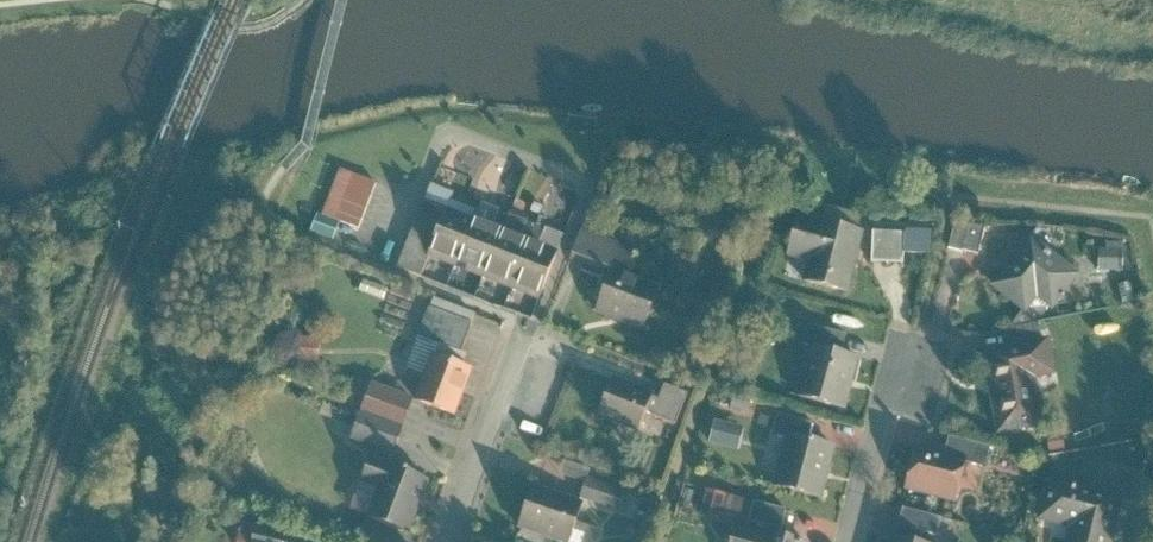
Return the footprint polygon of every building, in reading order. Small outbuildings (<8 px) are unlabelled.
[(375,182),(334,167),(308,235),(335,245),(342,224),(357,230),(375,182)] [(481,219),(454,208),(434,254),(461,265),(481,219)] [(508,231),(481,219),(461,265),(488,276),(508,231)] [(990,229),(956,220),(948,249),(981,258),(990,229)] [(829,231),(795,223),(787,257),(809,262),(804,283),(849,293),(864,229),(831,222),(829,231)] [(905,230),(873,231),(876,263),(904,262),(905,230)] [(534,242),(508,231),(488,276),(515,288),(534,242)] [(640,254),(583,231),(570,262),(610,279),(597,309),(645,329),(663,285),(632,272),(640,254)] [(1078,273),(1030,234),(991,283),(1039,322),(1078,273)] [(561,253),(534,242),(515,288),(542,299),(561,253)] [(1129,244),(1097,244),(1097,270),(1129,270),(1129,244)] [(480,316),(433,299),(408,366),(426,373),(434,351),(463,362),(480,316)] [(802,341),(811,343),(796,395),(847,409),(862,354),(845,349),(849,335),(807,324),(802,341)] [(1053,336),(987,346),(1001,434),(1047,427),(1039,378),(1059,374),(1053,336)] [(463,362),(434,351),(426,373),(415,403),(457,417),(474,365),(463,362)] [(690,394),(664,384),(659,397),(614,379),(600,415),(639,430),(645,415),(677,427),(690,394)] [(404,428),(415,403),(369,383),(358,408),(404,428)] [(749,427),(716,420),(711,445),(744,451),(749,427)] [(838,444),(788,433),(777,486),(826,497),(838,444)] [(946,451),(914,444),(904,490),(959,502),(967,464),(990,468),(995,446),(950,436),(946,451)] [(432,474),(368,450),(360,471),(392,483),(378,520),(410,532),(432,474)] [(627,489),(569,461),(558,481),(617,510),(627,489)] [(1054,475),(1043,519),(1072,526),(1068,541),(1119,541),(1131,494),(1054,475)] [(532,487),(518,529),(560,541),(596,541),(601,527),(576,519),(581,503),(532,487)] [(728,493),(707,489),(702,517),(723,521),(728,493)] [(758,499),(750,525),(739,521),(732,541),(802,541),(782,535),(791,510),(758,499)] [(253,533),(251,541),(287,541),(253,533)] [(893,533),(890,541),(926,541),(893,533)]
